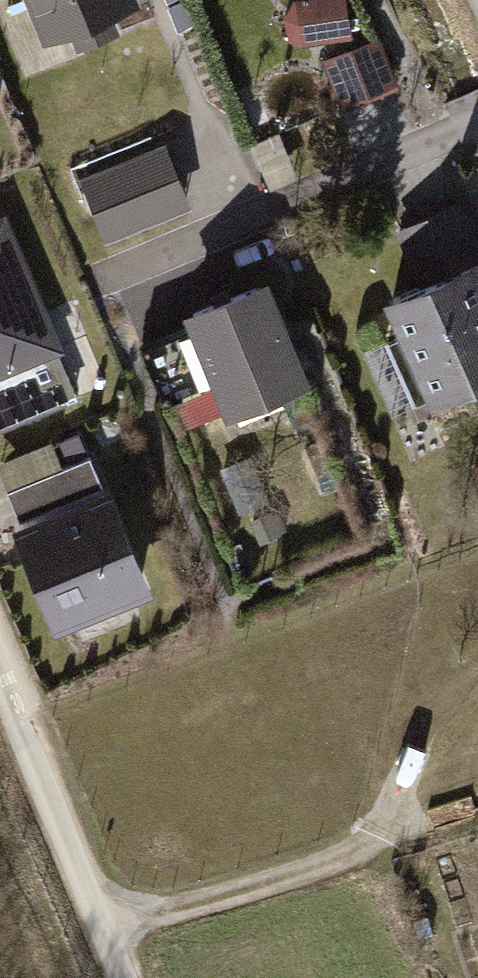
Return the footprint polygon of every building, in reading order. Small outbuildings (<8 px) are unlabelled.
[(42,47),(143,4),(142,0),(23,0),(42,47)] [(286,38),(337,34),(334,0),(284,0),(286,38)] [(368,39),(312,64),(331,106),(387,81),(368,39)] [(163,143),(82,176),(107,240),(189,207),(163,143)] [(477,246),(477,227),(468,203),(401,231),(417,271),(477,246)] [(0,215),(0,379),(66,352),(8,212),(0,215)] [(381,304),(428,408),(477,386),(477,264),(477,261),(381,304)] [(272,274),(182,309),(224,416),(313,381),(272,274)] [(69,468),(58,440),(0,462),(10,490),(69,468)] [(467,470),(477,499),(477,465),(467,470)] [(107,499),(21,533),(61,630),(147,595),(107,499)]
